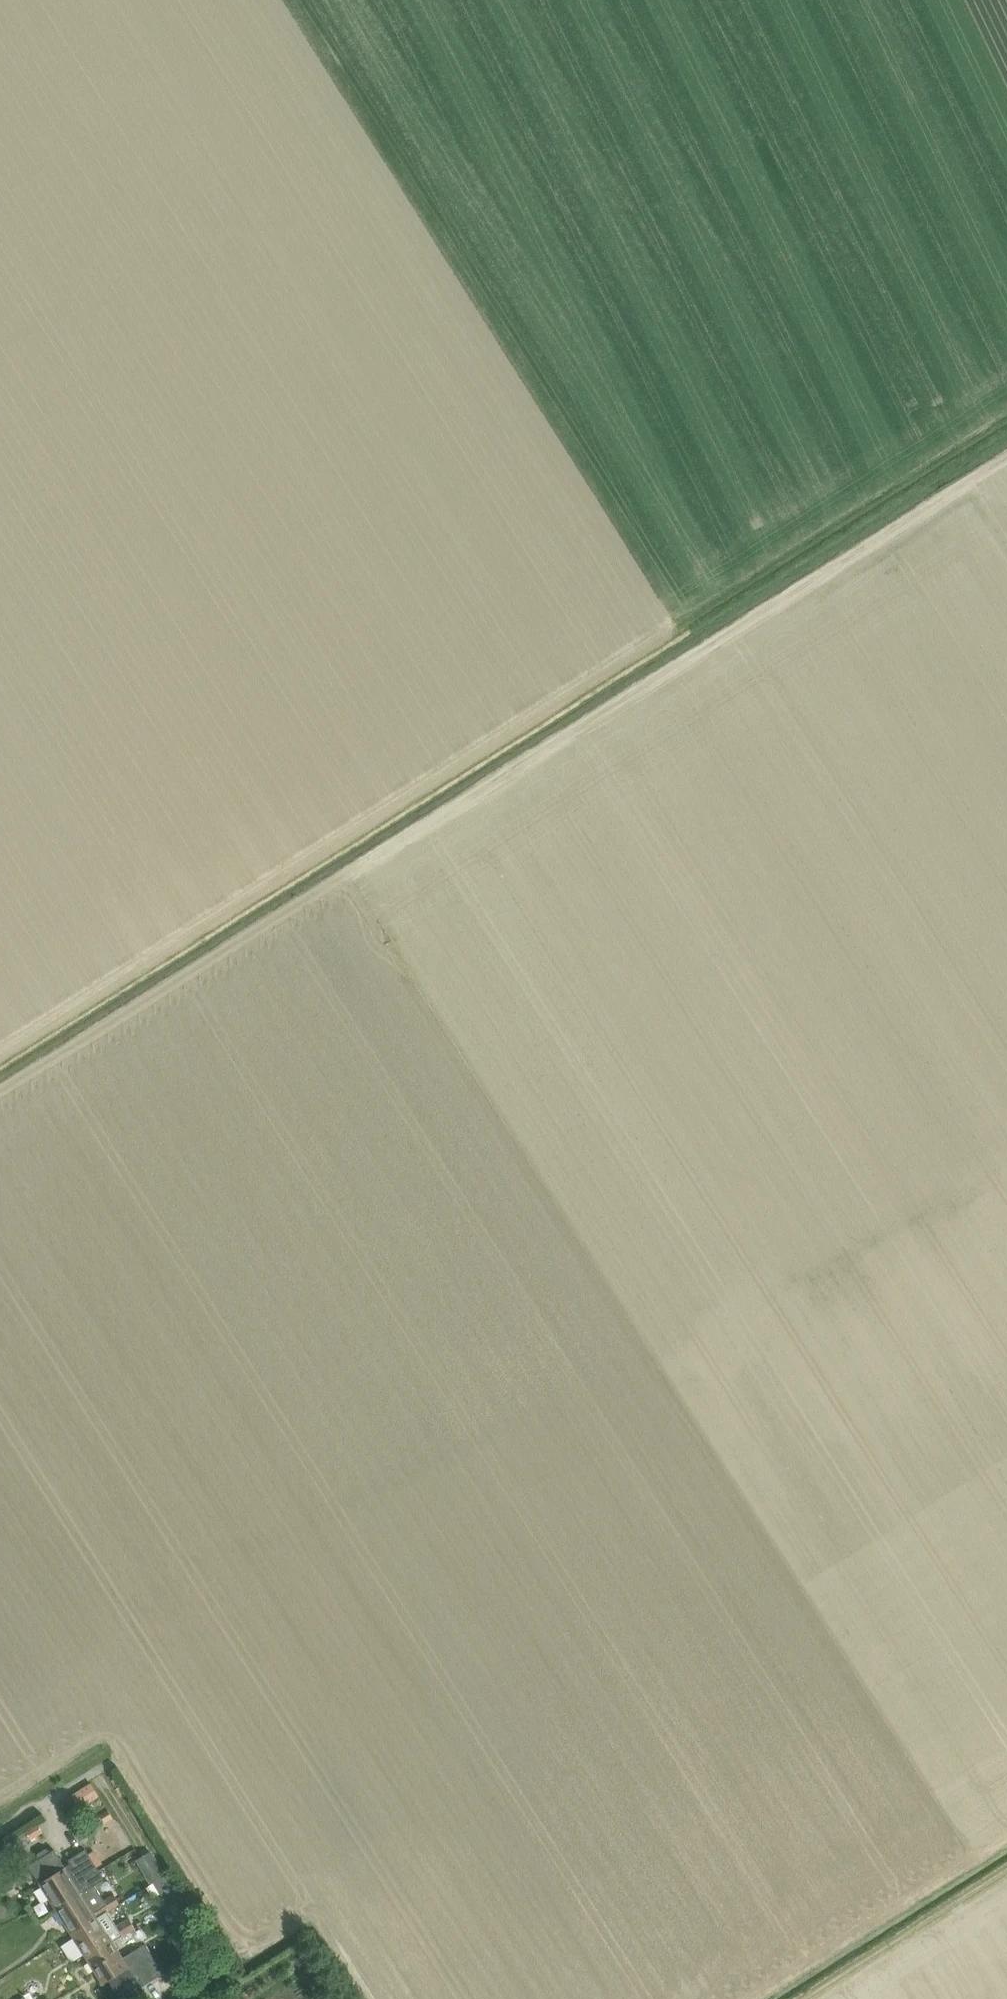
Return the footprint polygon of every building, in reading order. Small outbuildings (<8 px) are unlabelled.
[(64,1866),(53,1849),(50,1851),(45,1848),(37,1853),(37,1859),(28,1865),(56,1909),(81,1893),(94,1885),(104,1879),(85,1849),(68,1861),(69,1863),(64,1866)] [(153,1882),(167,1874),(152,1850),(136,1860),(151,1883),(153,1882)] [(168,1907),(182,1899),(167,1874),(153,1882),(168,1907)] [(113,1893),(104,1900),(94,1885),(81,1893),(56,1909),(71,1934),(97,1918),(107,1912),(120,1904),(113,1893)] [(107,1912),(97,1918),(71,1934),(87,1959),(112,1942),(123,1936),(135,1929),(129,1918),(116,1926),(107,1912)] [(158,1935),(149,1941),(165,1964),(174,1957),(158,1935)] [(112,1942),(87,1959),(102,1984),(110,1979),(120,1993),(137,1982),(141,1988),(163,1974),(145,1944),(122,1958),(112,1942)]
